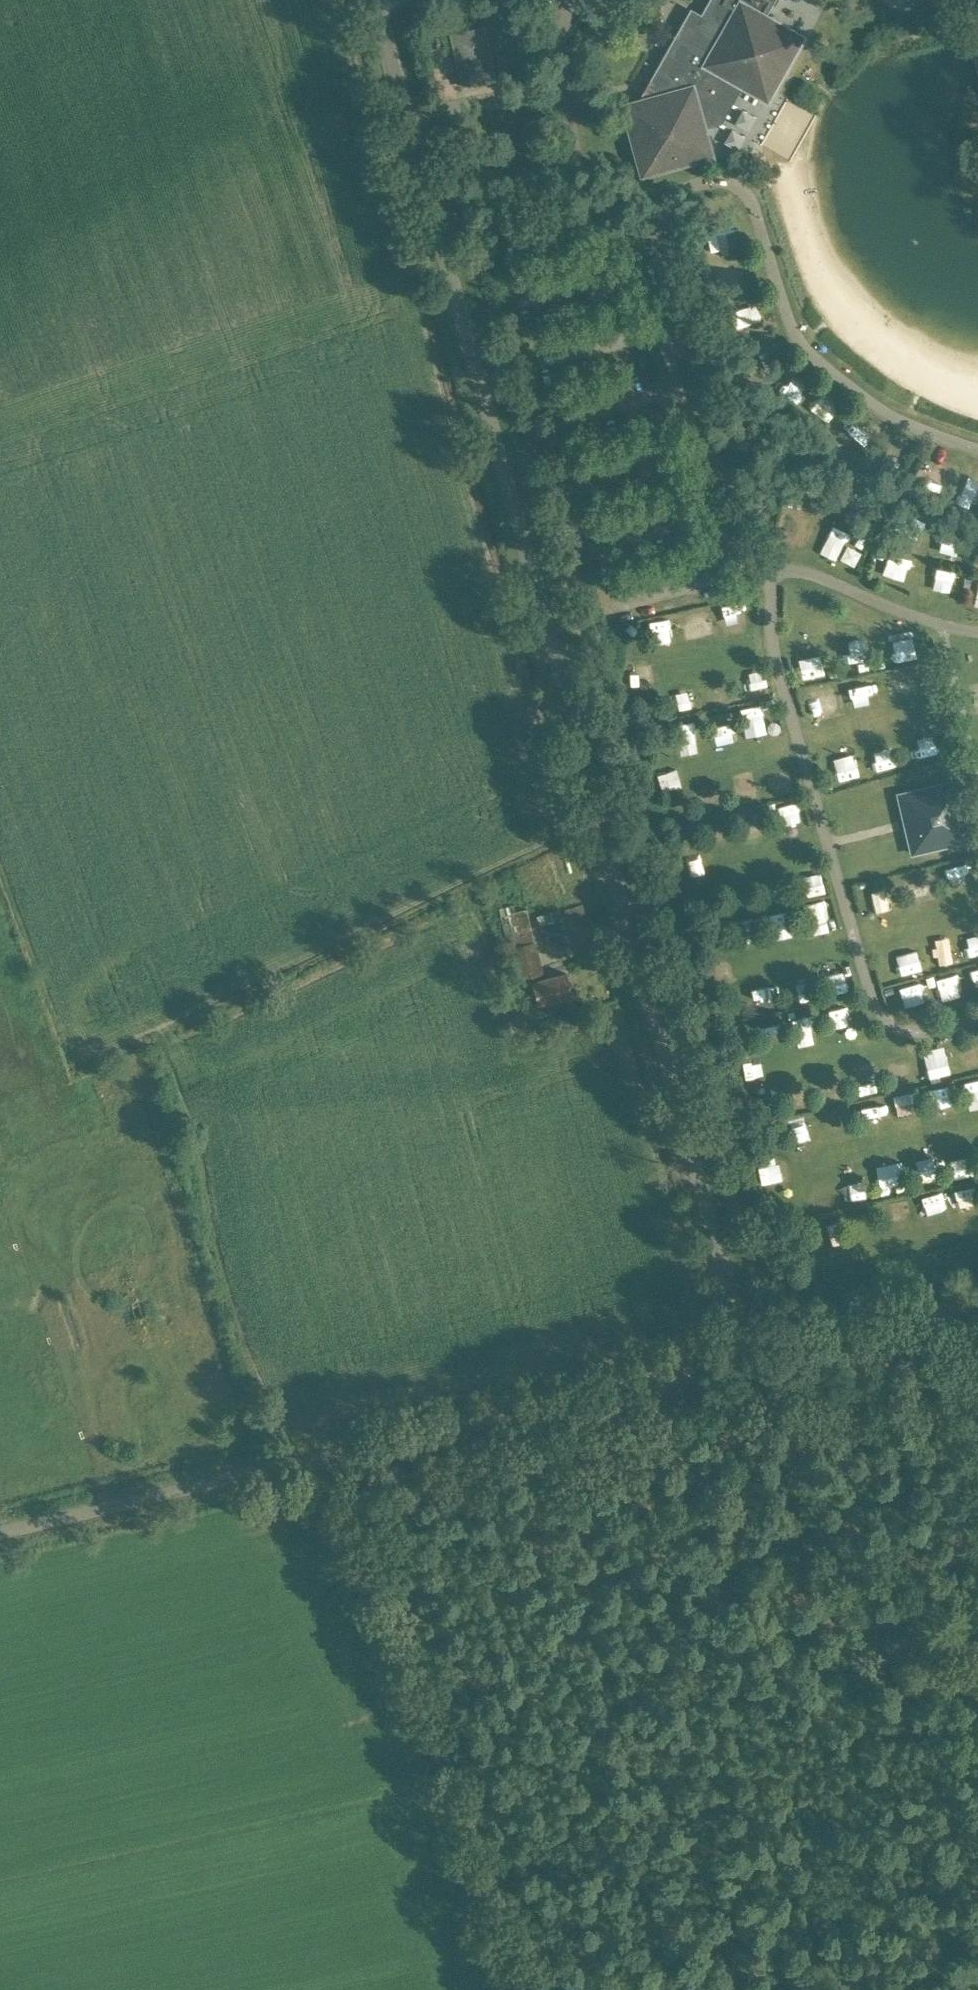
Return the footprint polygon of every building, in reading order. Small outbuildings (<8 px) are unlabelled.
[(621,102),(642,175),(715,155),(707,127),(720,124),(741,87),(768,103),(807,36),(767,13),(775,0),(709,0),(701,14),(690,8),(639,98),(621,102)] [(495,79),(486,39),(481,40),(473,36),(472,32),(460,34),(458,33),(453,34),(451,37),(452,42),(454,43),(463,86),(495,79)] [(517,64),(515,55),(499,58),(501,68),(517,64)] [(833,523),(824,545),(840,552),(849,530),(833,523)] [(940,527),(938,537),(955,541),(958,531),(940,527)] [(883,574),(906,580),(912,557),(889,550),(883,574)] [(935,576),(954,578),(955,567),(937,565),(935,576)] [(722,629),(742,626),(740,612),(720,615),(722,629)] [(652,621),(653,648),(671,648),(670,620),(652,621)] [(917,658),(912,638),(884,644),(888,664),(917,658)] [(847,671),(871,667),(869,657),(845,662),(847,671)] [(897,700),(920,697),(916,669),(893,671),(897,700)] [(871,676),(848,681),(853,701),(876,695),(871,676)] [(815,709),(835,706),(832,684),(812,687),(815,709)] [(717,746),(736,741),(729,712),(710,716),(717,746)] [(679,753),(698,750),(694,719),(675,721),(679,753)] [(922,738),(924,748),(914,750),(916,759),(942,753),(938,734),(922,738)] [(895,743),(872,750),(878,769),(901,763),(895,743)] [(858,755),(834,759),(839,781),(863,776),(858,755)] [(661,787),(683,785),(682,767),(659,769),(661,787)] [(765,785),(769,796),(796,788),(792,777),(765,785)] [(896,792),(911,855),(974,841),(959,778),(896,792)] [(738,801),(760,799),(759,791),(737,793),(738,801)] [(794,803),(780,805),(783,829),(798,827),(794,803)] [(760,809),(738,815),(744,836),(765,830),(760,809)] [(689,886),(711,885),(711,863),(689,864),(689,886)] [(868,908),(890,903),(885,881),(864,885),(868,908)] [(826,900),(804,904),(807,923),(829,919),(826,900)] [(503,914),(520,978),(542,973),(526,908),(503,914)] [(740,936),(755,935),(754,916),(738,917),(740,936)] [(970,958),(977,956),(977,939),(966,942),(970,958)] [(931,945),(933,965),(955,963),(954,943),(931,945)] [(898,975),(919,971),(917,961),(896,966),(898,975)] [(977,986),(977,966),(968,968),(972,987),(977,986)] [(828,973),(833,992),(850,987),(845,968),(828,973)] [(566,972),(547,977),(534,981),(541,1004),(573,995),(566,972)] [(930,979),(936,1001),(958,996),(952,973),(930,979)] [(809,976),(791,981),(796,996),(813,991),(809,976)] [(902,1004),(919,1002),(917,983),(899,986),(902,1004)] [(847,1004),(827,1007),(830,1026),(849,1024),(847,1004)] [(797,1011),(796,1023),(814,1024),(815,1012),(797,1011)] [(781,1015),(755,1018),(758,1042),(783,1039),(781,1015)] [(966,1048),(966,1066),(977,1067),(977,1048),(966,1048)] [(947,1053),(923,1059),(929,1080),(952,1074),(947,1053)] [(862,1095),(880,1091),(874,1060),(856,1064),(862,1095)] [(936,1107),(956,1101),(950,1080),(930,1086),(936,1107)] [(916,1089),(891,1095),(896,1116),(921,1109),(916,1089)] [(867,1124),(888,1119),(883,1096),(861,1101),(867,1124)] [(826,1131),(846,1129),(845,1109),(824,1111),(826,1131)] [(795,1121),(798,1141),(815,1138),(812,1119),(795,1121)] [(786,1157),(765,1164),(772,1184),(793,1177),(786,1157)] [(940,1169),(920,1173),(921,1182),(942,1178),(940,1169)] [(943,1189),(920,1195),(927,1218),(949,1212),(943,1189)]
